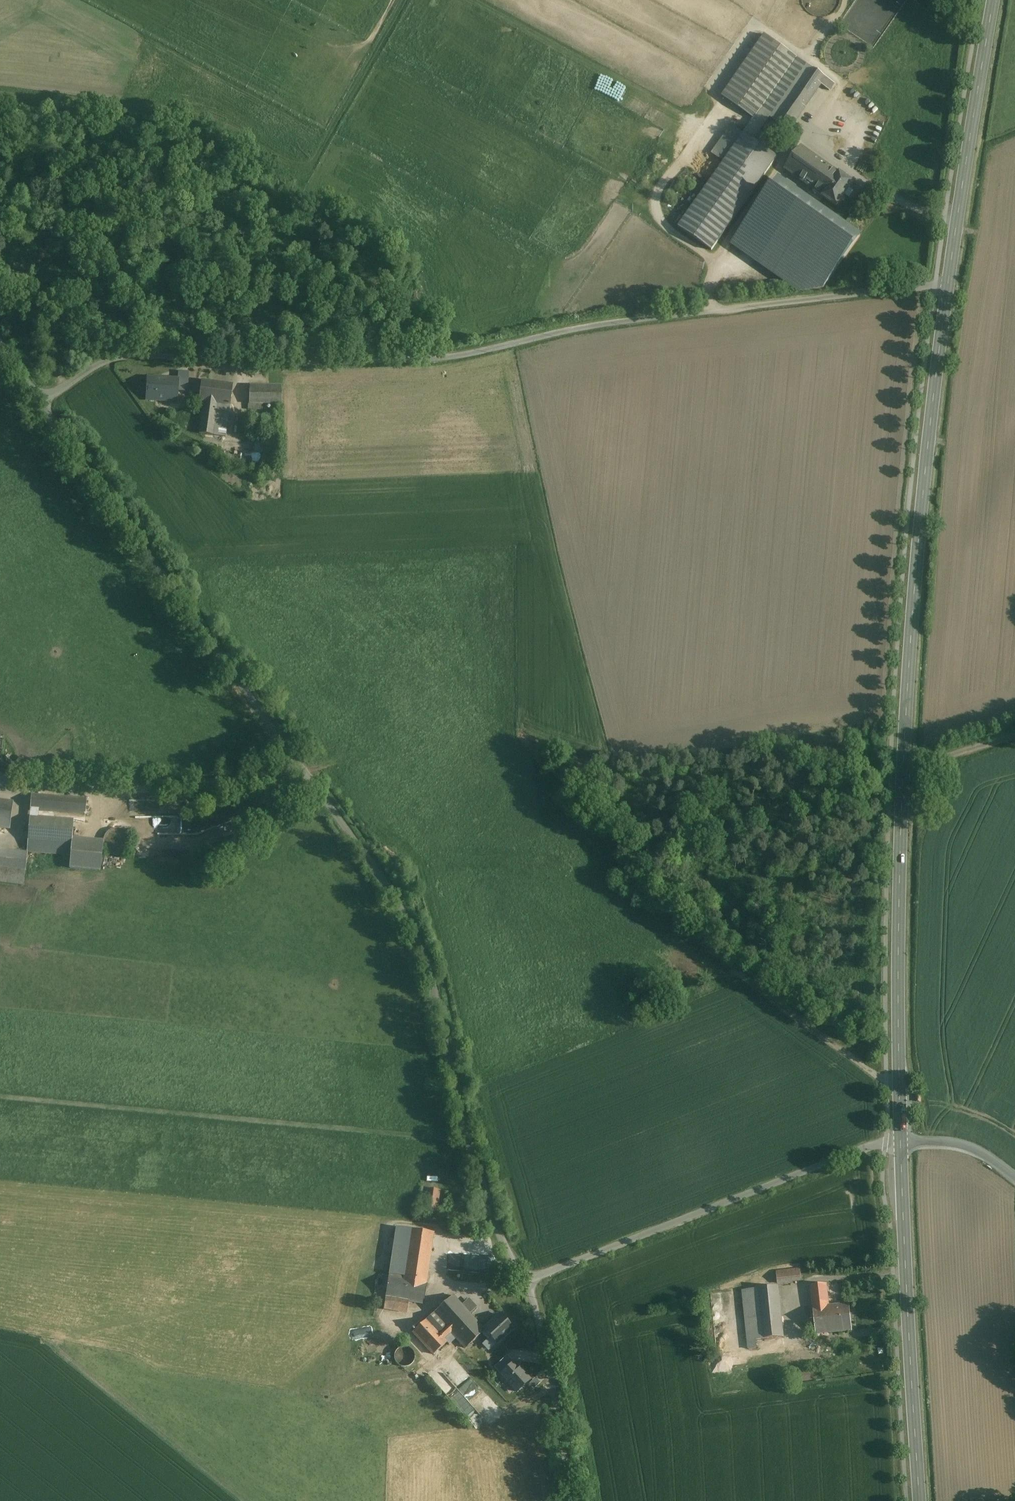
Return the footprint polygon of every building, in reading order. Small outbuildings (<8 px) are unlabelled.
[(765,35),(722,96),(754,119),(744,134),(750,139),(756,130),(759,132),(769,117),(760,110),(797,57),(767,37),(765,35)] [(797,57),(760,110),(769,117),(789,131),(821,85),(829,90),(834,83),(797,57)] [(724,163),(744,134),(731,125),(711,154),(724,163)] [(724,163),(701,196),(678,228),(696,240),(712,251),(777,157),(769,152),(775,143),(759,132),(756,130),(750,139),(744,134),(724,163)] [(785,169),(823,196),(839,174),(801,147),(785,169)] [(823,196),(822,197),(837,207),(854,183),(839,173),(839,174),(823,196)] [(860,235),(779,179),(733,244),(800,291),(824,288),(860,235)] [(179,379),(146,377),(145,402),(178,403),(179,379)] [(233,384),(202,381),(199,402),(203,403),(199,434),(214,436),(218,404),(229,406),(231,406),(233,384)] [(282,387),(249,386),(249,404),(281,404),(282,387)] [(218,404),(214,436),(226,437),(229,406),(218,404)] [(256,442),(256,451),(268,452),(268,443),(256,442)] [(32,795),(30,817),(38,818),(38,810),(59,812),(59,814),(85,816),(87,800),(32,795)] [(0,801),(0,828),(10,830),(13,803),(0,801)] [(38,818),(30,817),(27,852),(71,856),(73,821),(38,818)] [(160,826),(179,825),(179,818),(160,819),(160,826)] [(103,842),(103,844),(104,846),(105,849),(106,851),(107,853),(109,854),(111,855),(114,856),(116,856),(118,856),(121,856),(123,855),(125,854),(127,852),(128,850),(130,848),(130,846),(131,844),(131,841),(130,839),(129,837),(128,835),(127,833),(125,831),(123,830),(120,829),(118,829),(116,829),(113,829),(111,830),(109,832),(107,833),(106,835),(104,837),(104,839),(103,842)] [(103,841),(73,839),(71,859),(70,869),(100,871),(102,856),(103,841)] [(24,885),(27,855),(0,851),(0,882),(24,885)] [(662,976),(643,978),(644,987),(663,985),(662,976)] [(439,1190),(428,1189),(424,1211),(436,1213),(439,1190)] [(398,1228),(391,1275),(404,1277),(411,1230),(398,1228)] [(433,1233),(411,1230),(404,1277),(426,1281),(433,1233)] [(795,1281),(794,1270),(777,1271),(778,1283),(795,1281)] [(391,1275),(389,1275),(385,1297),(409,1301),(424,1304),(427,1281),(426,1281),(404,1277),(391,1275)] [(826,1284),(811,1286),(816,1334),(831,1332),(829,1307),(826,1284)] [(778,1287),(743,1290),(749,1350),(756,1349),(755,1340),(783,1337),(778,1287)] [(461,1305),(453,1296),(433,1314),(446,1327),(438,1334),(426,1320),(412,1333),(433,1355),(447,1343),(444,1339),(451,1333),(456,1339),(465,1349),(482,1333),(485,1331),(484,1330),(470,1314),(461,1305)] [(409,1301),(385,1297),(384,1309),(407,1313),(409,1301)] [(469,1298),(461,1305),(470,1314),(477,1307),(469,1298)] [(849,1304),(829,1307),(831,1332),(852,1330),(849,1304)] [(446,1327),(433,1314),(426,1320),(438,1334),(446,1327)] [(500,1315),(484,1330),(485,1331),(482,1333),(487,1340),(490,1337),(496,1344),(512,1329),(500,1315)] [(451,1333),(444,1339),(447,1343),(449,1345),(456,1339),(451,1333)] [(496,1344),(490,1337),(482,1344),(488,1351),(496,1344)] [(414,1362),(415,1359),(414,1355),(413,1352),(411,1349),(408,1348),(405,1347),(402,1348),(398,1349),(396,1351),(395,1354),(394,1358),(395,1361),(397,1364),(399,1366),(402,1367),(406,1367),(409,1366),(412,1364),(414,1362)] [(517,1393),(532,1379),(508,1355),(494,1368),(517,1393)]
